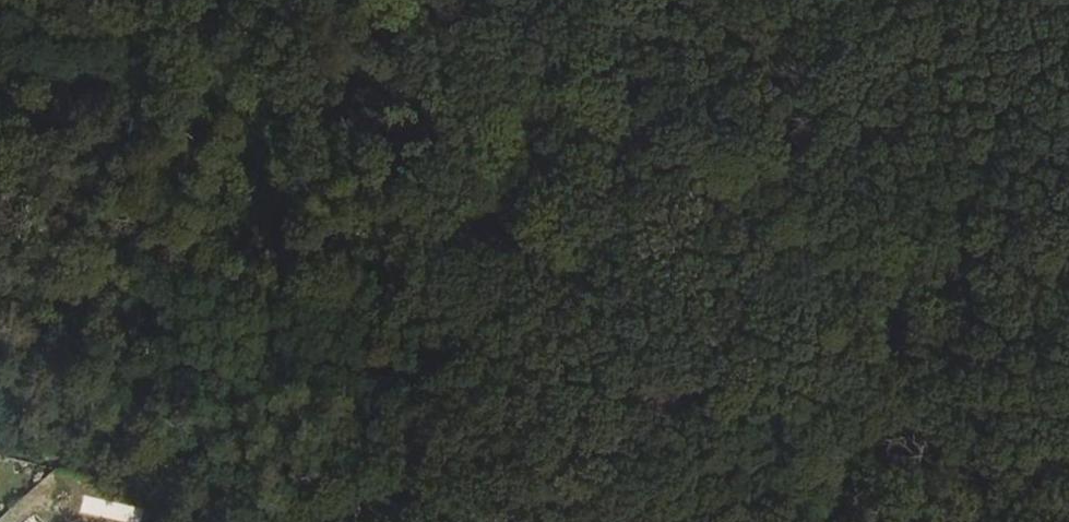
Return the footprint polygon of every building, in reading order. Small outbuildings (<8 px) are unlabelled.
[(207,518),(189,514),(188,521),(206,521),(207,518)]
